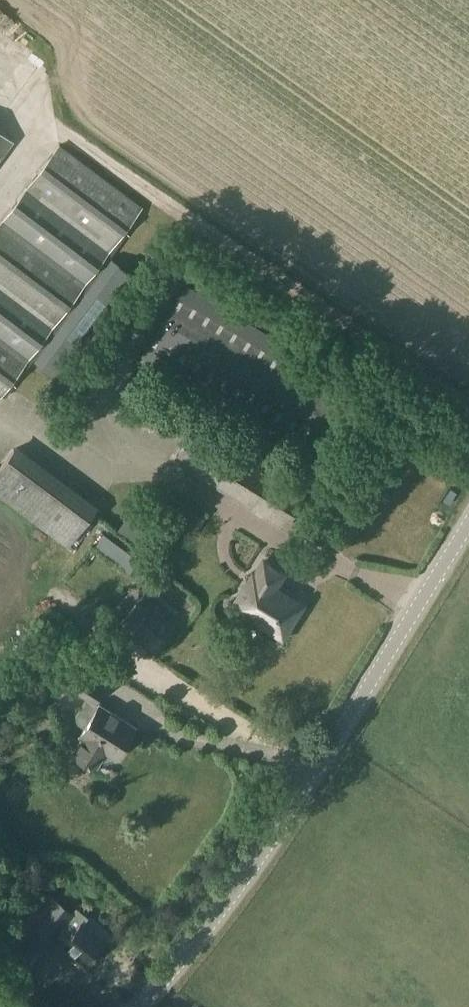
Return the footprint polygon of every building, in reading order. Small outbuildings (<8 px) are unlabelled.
[(12,142),(0,132),(0,158),(12,142)] [(0,226),(0,392),(139,207),(60,146),(0,226)] [(365,394),(185,283),(141,355),(320,466),(365,394)] [(30,409),(49,417),(53,408),(34,400),(30,409)] [(196,424),(173,460),(282,526),(304,491),(196,424)] [(16,446),(0,467),(0,493),(67,543),(95,505),(16,446)] [(105,524),(91,542),(128,570),(134,563),(104,540),(112,529),(105,524)] [(265,619),(286,632),(302,606),(274,588),(281,576),(263,565),(255,577),(253,575),(232,609),(260,627),(265,619)] [(174,622),(144,597),(120,626),(150,651),(174,622)] [(68,686),(94,702),(104,687),(78,671),(68,686)] [(135,730),(104,707),(83,736),(86,738),(75,753),(96,767),(100,761),(115,758),(135,730)] [(3,787),(11,770),(0,765),(0,786),(3,787)] [(73,915),(55,900),(29,931),(47,947),(63,928),(71,935),(63,945),(87,965),(106,942),(82,922),(88,916),(79,909),(73,915)]
